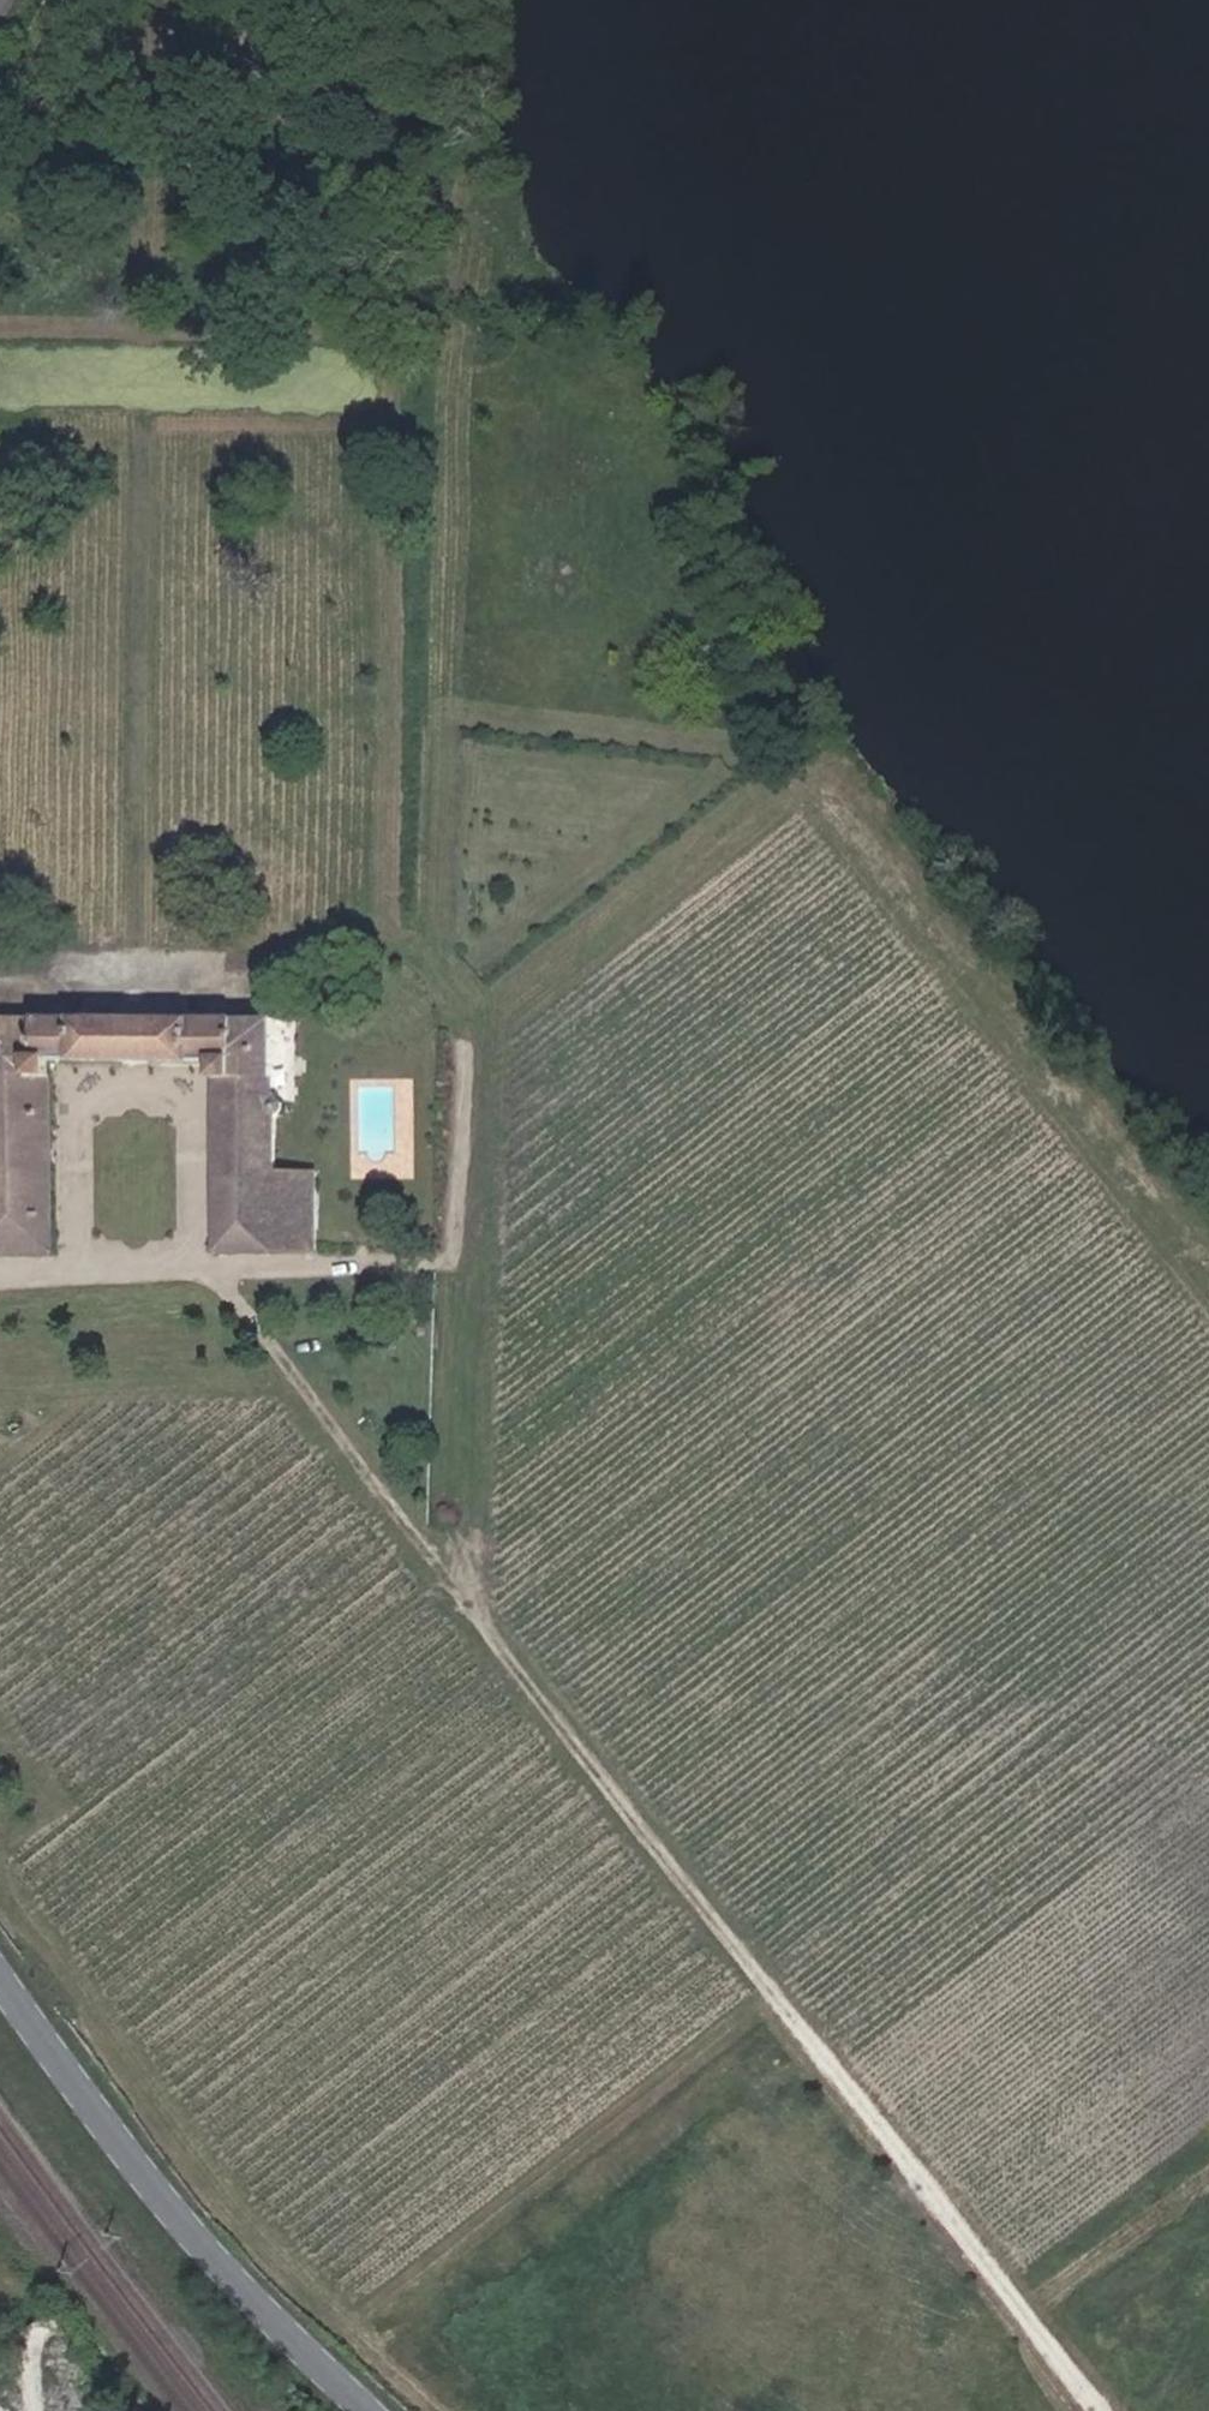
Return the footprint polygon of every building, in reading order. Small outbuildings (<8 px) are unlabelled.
[(276,1023),(0,1020),(0,1256),(55,1255),(54,1062),(217,1064),(217,1254),(317,1254),(317,1172),(276,1172),(277,1116),(281,1115),(286,1112),(286,1106),(282,1103),(277,1102),(276,1023)]
